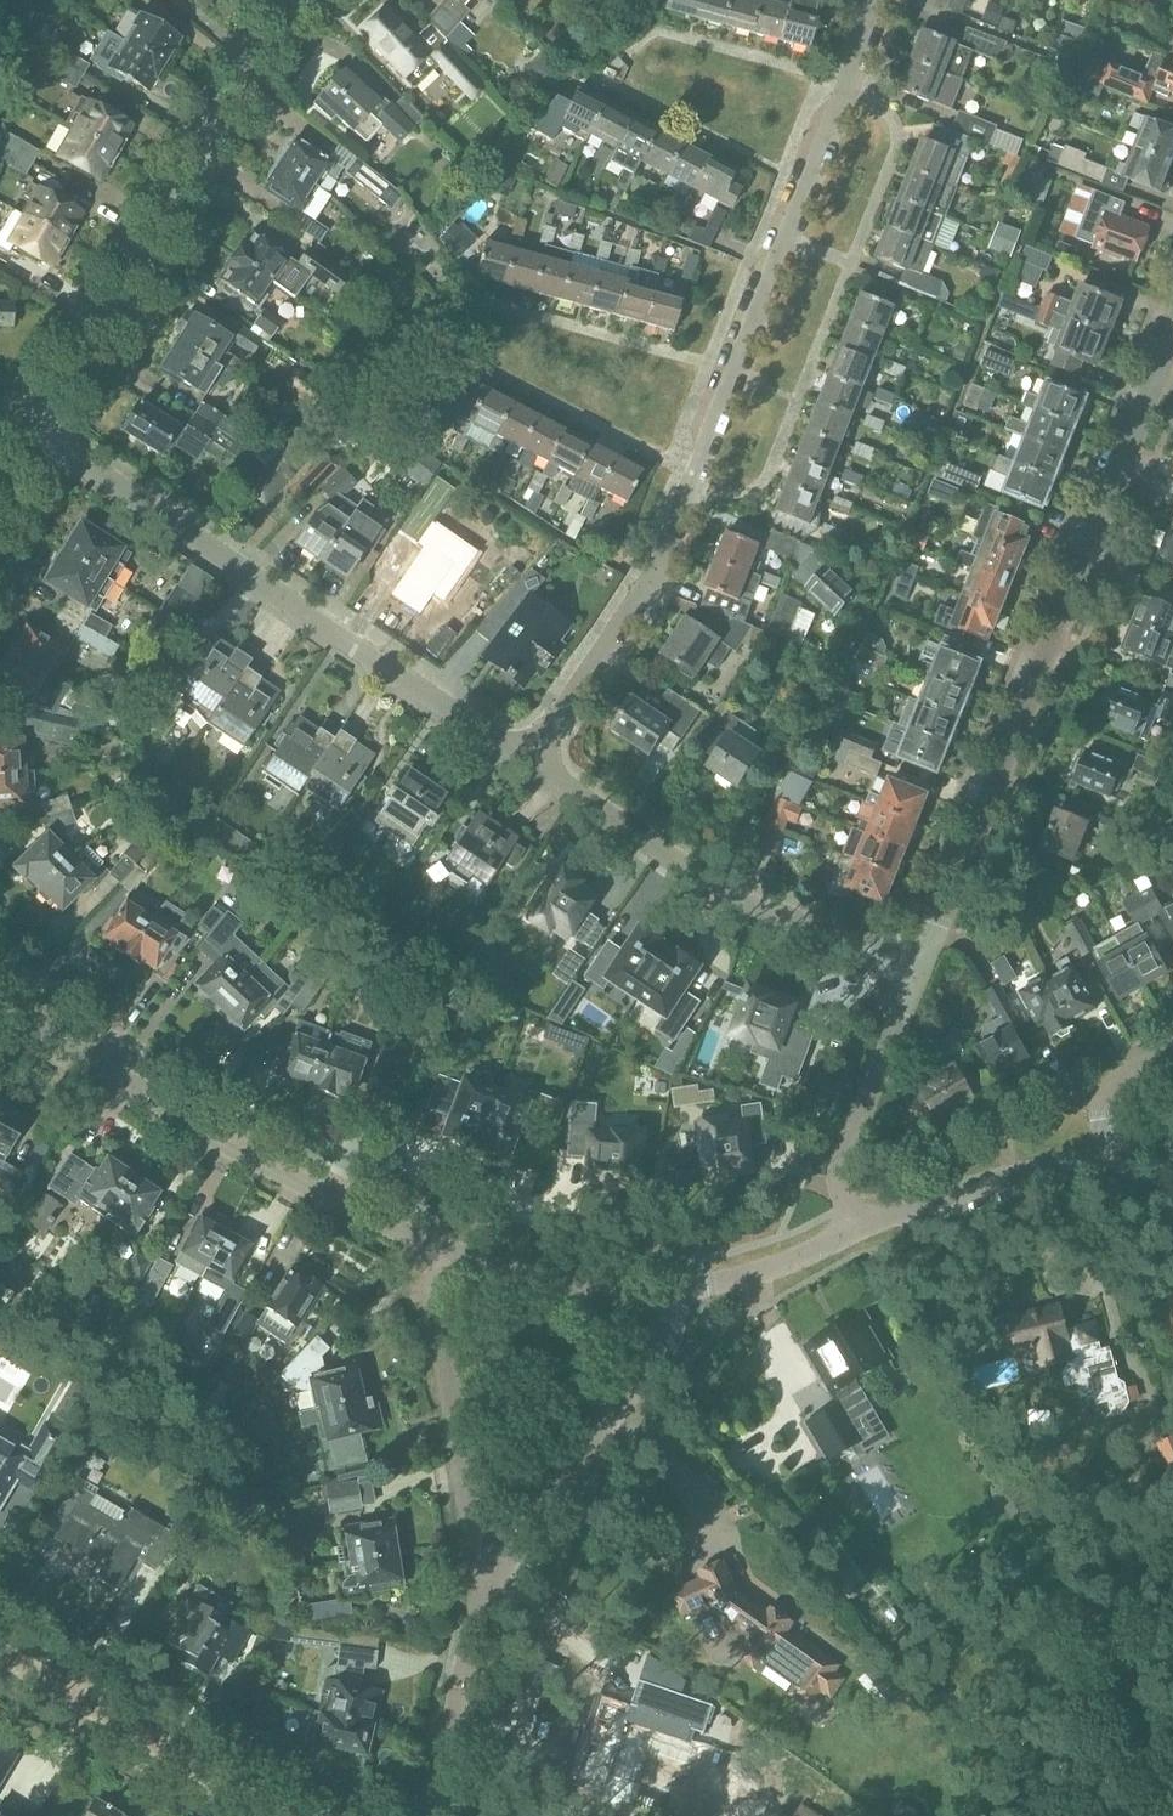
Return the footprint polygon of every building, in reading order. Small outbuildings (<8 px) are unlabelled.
[(459,23),(469,12),(463,7),(469,0),(445,0),(444,1),(427,20),(430,24),(444,39),(459,23)] [(666,3),(664,10),(693,18),(698,0),(655,0),(666,3)] [(693,18),(721,25),(728,0),(698,0),(693,18)] [(721,25),(749,33),(758,0),(757,0),(728,0),(721,25)] [(749,33),(778,41),(786,8),(788,0),(759,0),(758,0),(749,33)] [(786,8),(778,41),(807,48),(820,0),(788,0),(786,8)] [(936,0),(963,11),(967,0),(936,0)] [(998,26),(1005,8),(990,2),(983,20),(998,26)] [(444,39),(430,24),(416,37),(387,7),(361,31),(414,87),(439,64),(470,98),(481,88),(443,47),(448,43),(445,40),(444,39)] [(138,16),(123,41),(167,69),(175,55),(170,52),(177,40),(138,16)] [(1003,17),(999,29),(1014,34),(1018,22),(1003,17)] [(459,23),(444,39),(445,40),(448,43),(460,53),(475,37),(459,23)] [(912,60),(963,80),(974,52),(1001,62),(1008,44),(969,29),(962,47),(954,44),(955,41),(924,29),(912,60)] [(1078,39),(1065,33),(1059,49),(1072,54),(1078,39)] [(59,62),(67,48),(44,35),(36,49),(59,62)] [(167,69),(123,41),(122,43),(109,35),(98,54),(102,56),(95,68),(119,82),(122,78),(146,92),(153,80),(159,84),(167,69)] [(1166,56),(1154,51),(1154,52),(1172,60),(1172,40),(1166,56)] [(65,52),(58,65),(82,78),(89,66),(65,52)] [(1109,86),(1145,101),(1150,89),(1170,97),(1172,93),(1172,60),(1154,52),(1145,75),(1109,60),(1100,82),(1109,86)] [(901,88),(939,103),(952,108),(963,80),(912,60),(901,88)] [(82,78),(58,65),(51,77),(75,90),(82,78)] [(314,103),(332,119),(336,115),(366,144),(384,125),(376,117),(389,103),(370,86),(366,91),(344,70),(314,103)] [(1097,102),(1104,87),(1070,71),(1063,86),(1097,102)] [(585,142),(604,106),(576,92),(570,103),(560,98),(543,117),(535,133),(552,142),(559,128),(585,142)] [(392,107),(411,129),(412,129),(423,119),(403,97),(392,107)] [(129,126),(89,103),(81,98),(65,126),(72,131),(112,154),(129,126)] [(630,119),(604,106),(585,142),(586,142),(589,136),(602,142),(586,173),(598,179),(607,162),(608,162),(630,119)] [(990,144),(998,123),(962,109),(955,128),(954,130),(976,139),(990,144)] [(1136,113),(1131,126),(1144,132),(1138,149),(1172,163),(1172,128),(1136,113)] [(631,120),(630,119),(608,162),(621,169),(612,186),(625,193),(640,162),(656,132),(644,126),(646,122),(633,115),(631,120)] [(946,125),(939,143),(937,142),(925,137),(913,169),(945,180),(957,185),(957,184),(964,167),(967,158),(969,159),(973,147),(976,139),(954,130),(955,128),(946,125)] [(32,164),(40,152),(0,128),(0,146),(7,150),(9,148),(32,164)] [(112,154),(72,131),(58,156),(98,179),(112,154)] [(656,132),(640,162),(666,175),(682,145),(656,132)] [(279,164),(318,190),(328,175),(335,180),(342,169),(296,138),(279,164)] [(666,175),(682,183),(680,188),(679,187),(675,195),(674,194),(664,214),(677,220),(693,189),(708,159),(682,145),(666,175)] [(0,146),(0,167),(2,168),(5,163),(26,176),(32,164),(9,148),(7,150),(0,146)] [(1101,182),(1107,168),(1085,160),(1087,154),(1066,146),(1059,165),(1101,182)] [(507,148),(498,162),(512,171),(518,160),(517,154),(507,148)] [(1131,166),(1120,162),(1116,173),(1162,192),(1172,165),(1172,163),(1138,149),(1131,166)] [(357,158),(345,173),(391,210),(403,196),(357,158)] [(708,159),(693,189),(731,208),(740,190),(729,184),(735,172),(708,159)] [(1030,161),(1017,195),(1044,206),(1053,182),(1042,178),(1046,167),(1030,161)] [(318,190),(279,164),(263,188),(302,214),(318,190)] [(945,180),(913,169),(901,199),(947,217),(958,189),(966,193),(968,188),(957,184),(957,185),(945,180)] [(492,170),(488,178),(498,183),(494,192),(506,197),(514,179),(492,170)] [(650,207),(660,187),(647,180),(637,200),(650,207)] [(33,201),(22,219),(63,241),(79,213),(40,190),(30,184),(23,196),(33,201)] [(1137,260),(1150,227),(1121,215),(1126,202),(1095,189),(1076,236),(1111,250),(1110,253),(1123,259),(1124,255),(1137,260)] [(936,244),(936,245),(947,217),(901,199),(895,213),(888,211),(883,223),(890,226),(889,228),(935,246),(936,244)] [(717,207),(714,212),(706,228),(694,227),(687,240),(709,248),(728,213),(717,207)] [(321,243),(329,230),(305,215),(297,228),(321,243)] [(515,217),(510,234),(511,235),(523,238),(528,220),(527,220),(516,217),(515,217)] [(63,241),(22,219),(9,242),(49,266),(63,241)] [(467,232),(455,222),(439,239),(459,257),(468,247),(460,239),(467,232)] [(1000,223),(995,236),(1018,245),(1023,232),(1000,223)] [(555,228),(544,225),(539,243),(550,247),(555,228)] [(935,246),(889,228),(878,255),(889,259),(882,277),(914,290),(936,298),(947,302),(950,294),(944,280),(924,273),(935,246)] [(232,253),(270,279),(294,296),(309,274),(296,265),(298,262),(254,231),(247,241),(242,238),(232,253)] [(572,233),(567,251),(579,254),(584,236),(572,233)] [(1018,245),(995,236),(990,249),(1013,258),(1018,245)] [(600,240),(595,259),(606,262),(611,244),(600,240)] [(504,283),(513,250),(485,242),(475,276),(504,283)] [(1055,253),(1071,260),(1076,248),(1059,242),(1055,253)] [(570,266),(573,254),(545,246),(542,258),(541,258),(532,291),(560,299),(569,265),(570,266)] [(1027,247),(1022,261),(1047,272),(1053,257),(1027,247)] [(298,262),(296,265),(309,274),(338,294),(338,293),(351,302),(362,287),(349,278),(350,277),(321,257),(313,251),(308,248),(298,262)] [(628,248),(623,267),(635,270),(640,251),(628,248)] [(513,250),(504,283),(532,291),(541,258),(513,250)] [(270,279),(232,253),(222,267),(227,270),(220,280),(259,307),(267,294),(262,290),(270,279)] [(640,285),(625,281),(616,314),(644,322),(653,288),(655,289),(658,277),(663,278),(668,259),(656,256),(652,273),(643,270),(640,285)] [(679,283),(691,286),(696,267),(685,264),(679,283)] [(569,265),(560,299),(588,307),(597,273),(569,265)] [(1001,273),(991,269),(985,267),(982,275),(985,285),(994,289),(1001,273)] [(625,281),(597,273),(588,307),(616,314),(625,281)] [(1048,292),(1041,309),(1107,335),(1121,301),(1084,287),(1077,304),(1048,292)] [(655,289),(653,288),(644,322),(672,330),(682,296),(655,289)] [(863,292),(852,321),(885,333),(896,305),(863,292)] [(999,307),(1006,310),(1013,312),(1018,300),(1012,297),(1004,294),(999,307)] [(0,302),(0,324),(13,325),(14,303),(0,302)] [(281,323),(263,309),(253,323),(254,324),(261,329),(256,337),(265,343),(270,336),(281,323)] [(1107,335),(1041,309),(1035,323),(1063,335),(1051,366),(1075,375),(1080,362),(1094,367),(1107,335)] [(176,341),(229,374),(238,360),(220,349),(228,337),(186,311),(176,328),(182,332),(176,341)] [(281,373),(270,394),(277,398),(296,365),(265,343),(256,337),(261,329),(254,324),(253,326),(245,320),(231,339),(281,373)] [(852,321),(841,348),(874,361),(885,333),(852,321)] [(913,352),(918,340),(900,333),(896,345),(913,352)] [(229,374),(176,341),(159,368),(177,380),(178,377),(204,393),(211,382),(221,387),(229,374)] [(971,347),(960,343),(954,358),(964,362),(971,347)] [(841,348),(831,375),(863,388),(874,361),(841,348)] [(1015,360),(987,350),(981,365),(1009,377),(1015,360)] [(889,361),(885,373),(902,379),(907,368),(889,361)] [(831,375),(820,402),(853,415),(863,388),(831,375)] [(470,423),(486,391),(460,377),(443,410),(470,423)] [(1048,381),(1041,398),(1028,393),(1023,406),(1036,411),(1075,426),(1087,396),(1048,381)] [(972,384),(964,406),(978,411),(986,389),(972,384)] [(879,388),(875,399),(892,406),(897,395),(879,388)] [(512,404),(486,391),(470,423),(495,436),(512,404)] [(853,415),(820,402),(809,430),(842,442),(853,415)] [(139,403),(121,430),(158,453),(166,440),(176,446),(185,432),(139,403)] [(201,403),(193,416),(246,446),(253,434),(201,403)] [(495,436),(490,447),(485,445),(477,463),(488,468),(495,453),(500,455),(506,442),(521,449),(537,417),(512,404),(495,436)] [(1036,411),(1030,426),(1011,418),(1006,430),(1026,438),(1065,453),(1075,426),(1036,411)] [(868,415),(864,427),(882,433),(886,422),(868,415)] [(246,446),(193,416),(186,427),(239,459),(246,446)] [(563,430),(537,417),(521,449),(547,462),(563,430)] [(946,437),(964,444),(972,425),(953,418),(946,437)] [(255,456),(263,464),(247,481),(266,499),(306,456),(287,438),(271,424),(255,442),(263,448),(255,456)] [(367,446),(376,455),(396,434),(386,425),(367,446)] [(923,441),(935,446),(941,432),(928,427),(923,441)] [(563,430),(547,462),(572,475),(589,443),(563,430)] [(842,442),(809,430),(799,457),(831,470),(842,442)] [(471,438),(460,432),(451,450),(462,455),(471,438)] [(1065,453),(1026,438),(1015,465),(1054,480),(1065,453)] [(858,442),(853,453),(870,460),(873,455),(889,462),(891,456),(858,442)] [(589,443),(572,475),(598,488),(614,456),(589,443)] [(418,447),(410,457),(433,475),(441,465),(418,447)] [(323,483),(339,466),(327,454),(311,471),(323,483)] [(614,456),(598,488),(624,501),(641,469),(614,456)] [(799,457),(788,484),(821,497),(831,470),(799,457)] [(508,478),(514,481),(522,464),(511,458),(503,475),(503,476),(507,478),(508,478)] [(938,458),(932,474),(977,493),(984,477),(938,458)] [(1054,480),(1015,465),(1002,459),(996,473),(1009,479),(1004,492),(1043,508),(1054,480)] [(846,469),(842,480),(859,486),(864,475),(846,469)] [(348,518),(355,507),(341,497),(356,485),(345,471),(321,491),(331,503),(317,511),(296,542),(322,559),(342,527),(348,518)] [(528,489),(539,494),(548,477),(537,472),(528,489)] [(929,495),(933,497),(953,505),(960,490),(935,480),(929,495)] [(573,490),(562,484),(554,502),(565,507),(573,490)] [(821,497),(788,484),(777,512),(810,525),(821,497)] [(896,485),(892,495),(908,501),(908,502),(912,491),(910,490),(910,488),(900,484),(900,486),(899,486),(896,485)] [(599,503),(588,497),(579,514),(590,520),(599,503)] [(836,497),(832,508),(850,515),(854,504),(836,497)] [(342,527),(322,559),(326,562),(324,566),(336,573),(338,570),(346,575),(368,543),(370,545),(381,528),(363,517),(369,507),(360,500),(355,507),(348,518),(342,527)] [(444,528),(411,505),(398,525),(425,544),(391,593),(430,619),(442,601),(433,594),(455,562),(441,553),(450,540),(464,550),(477,532),(467,524),(474,514),(460,504),(444,528)] [(1031,529),(1030,529),(997,516),(999,510),(987,505),(974,537),(1023,557),(1030,540),(1027,539),(1031,529)] [(938,523),(925,518),(921,529),(934,534),(944,538),(948,528),(938,524),(938,523)] [(69,535),(60,549),(113,583),(131,553),(81,522),(72,536),(69,535)] [(822,534),(840,542),(844,531),(827,523),(822,534)] [(930,537),(909,529),(904,544),(924,552),(930,537)] [(795,560),(803,543),(772,530),(766,548),(795,560)] [(1169,530),(1157,558),(1172,565),(1172,532),(1169,530)] [(718,558),(750,571),(760,543),(728,531),(718,558)] [(985,543),(979,557),(963,551),(958,563),(974,569),(1012,584),(1023,557),(974,537),(973,538),(985,543)] [(855,592),(814,553),(815,548),(803,543),(795,560),(790,574),(800,584),(834,615),(855,592)] [(113,583),(60,549),(50,567),(53,569),(45,581),(96,612),(113,583)] [(745,623),(762,577),(749,572),(750,571),(718,558),(707,586),(710,587),(703,607),(714,611),(745,623)] [(902,573),(916,579),(920,568),(906,562),(902,573)] [(514,588),(523,577),(512,567),(502,578),(514,588)] [(512,677),(524,685),(539,666),(542,668),(558,648),(555,645),(569,625),(531,596),(544,579),(531,568),(523,577),(514,588),(476,631),(492,643),(487,650),(500,660),(497,665),(508,673),(507,674),(512,677)] [(1012,584),(974,569),(963,597),(1001,612),(1012,584)] [(780,590),(784,579),(765,572),(761,583),(780,590)] [(916,579),(902,573),(894,595),(908,600),(916,579)] [(184,628),(203,600),(178,584),(160,613),(184,628)] [(784,594),(778,608),(768,631),(800,644),(815,614),(802,608),(804,603),(784,594)] [(1133,621),(1172,638),(1172,607),(1143,595),(1133,621)] [(1001,612),(963,597),(957,612),(942,606),(934,624),(952,631),(955,625),(987,638),(991,628),(994,630),(1001,612)] [(754,626),(748,624),(745,623),(714,611),(700,625),(687,617),(663,652),(684,666),(681,670),(693,679),(706,659),(717,667),(731,647),(737,651),(742,643),(753,628),(754,626)] [(89,614),(83,625),(104,638),(111,626),(89,614)] [(1122,649),(1172,669),(1171,673),(1172,674),(1172,656),(1169,654),(1172,644),(1172,638),(1133,621),(1122,649)] [(83,625),(75,638),(75,639),(111,659),(119,646),(104,638),(83,625)] [(61,684),(73,689),(75,686),(56,675),(64,663),(62,662),(55,657),(62,647),(46,637),(27,626),(20,637),(17,636),(8,652),(61,684)] [(870,635),(862,648),(885,656),(888,650),(884,640),(870,635)] [(920,671),(931,676),(969,691),(980,662),(975,660),(979,649),(946,635),(941,647),(927,641),(919,661),(923,662),(920,671)] [(253,658),(255,655),(258,650),(243,640),(239,645),(239,644),(235,650),(216,637),(180,691),(200,705),(196,711),(207,724),(212,717),(217,709),(252,658),(253,658)] [(862,648),(862,647),(856,661),(884,672),(889,658),(885,656),(862,648)] [(8,652),(0,664),(0,666),(3,669),(0,673),(0,681),(32,700),(27,720),(85,732),(88,718),(62,707),(73,689),(61,684),(8,652)] [(183,666),(168,657),(152,682),(156,684),(162,675),(174,682),(183,666)] [(267,668),(253,658),(252,658),(217,709),(212,717),(227,727),(223,732),(244,746),(280,692),(260,679),(264,673),(267,668)] [(969,691),(931,676),(920,703),(958,718),(969,691)] [(1150,703),(1150,702),(1111,686),(1108,693),(1105,693),(1099,706),(1102,709),(1099,716),(1117,723),(1114,729),(1134,737),(1135,736),(1147,741),(1156,718),(1172,725),(1172,693),(1164,689),(1158,706),(1150,703)] [(836,701),(844,704),(858,710),(863,697),(841,688),(836,701)] [(670,690),(650,708),(630,695),(621,709),(625,712),(613,730),(650,755),(659,742),(673,752),(681,739),(682,740),(701,710),(670,690)] [(844,704),(836,701),(833,709),(815,737),(841,747),(841,748),(873,760),(879,745),(843,731),(848,720),(839,717),(844,704)] [(958,718),(920,703),(909,730),(947,745),(958,718)] [(757,729),(740,719),(729,711),(726,710),(719,721),(701,748),(713,756),(707,766),(737,786),(752,763),(756,766),(765,753),(748,742),(757,729)] [(306,782),(340,729),(326,719),(322,724),(318,730),(298,717),(263,771),(283,785),(286,780),(301,790),(306,782)] [(85,732),(27,720),(24,732),(81,746),(83,741),(94,744),(96,735),(85,732)] [(306,782),(307,782),(320,791),(317,796),(338,810),(374,756),(354,743),(358,737),(361,731),(346,721),(342,726),(340,729),(306,782)] [(947,745),(909,730),(901,726),(897,738),(895,737),(889,753),(936,772),(947,745)] [(34,771),(33,755),(33,752),(22,753),(21,739),(0,740),(0,774),(34,771)] [(873,760),(841,748),(836,761),(878,778),(884,764),(873,760)] [(1131,783),(1134,772),(1084,753),(1073,781),(1111,796),(1119,778),(1131,783)] [(1139,755),(1133,770),(1156,779),(1163,764),(1139,755)] [(416,839),(443,798),(446,793),(409,768),(379,814),(387,820),(385,823),(386,827),(392,832),(397,831),(399,828),(416,839)] [(803,768),(799,775),(812,781),(816,774),(803,768)] [(0,774),(0,808),(26,806),(25,793),(35,794),(34,771),(0,774)] [(792,772),(777,798),(801,807),(815,783),(812,781),(799,775),(792,772)] [(865,802),(864,803),(916,823),(927,794),(889,779),(882,797),(872,793),(867,803),(865,802)] [(46,817),(72,808),(67,796),(42,804),(46,817)] [(801,807),(777,798),(767,820),(770,821),(769,824),(785,831),(789,820),(798,823),(804,808),(801,807)] [(862,819),(858,830),(905,849),(916,823),(864,803),(858,818),(862,819)] [(37,889),(78,849),(65,836),(62,827),(77,823),(88,818),(84,805),(72,809),(72,808),(46,817),(51,830),(47,833),(12,868),(32,888),(37,886),(37,889)] [(517,838),(478,812),(467,829),(462,826),(453,838),(458,841),(449,855),(458,861),(452,869),(469,880),(474,872),(488,882),(502,861),(512,867),(524,850),(514,843),(516,840),(517,838)] [(1071,861),(1084,827),(1055,816),(1042,850),(1071,861)] [(1098,832),(1118,839),(1123,824),(1104,817),(1098,832)] [(206,835),(222,846),(233,830),(218,819),(206,835)] [(750,846),(759,850),(776,856),(785,831),(769,824),(759,820),(750,846)] [(853,828),(842,854),(894,876),(905,849),(858,830),(853,828)] [(138,866),(136,864),(119,883),(130,893),(147,874),(145,873),(172,843),(164,836),(138,866)] [(334,856),(342,861),(352,847),(344,841),(334,856)] [(61,911),(89,883),(96,890),(109,875),(119,883),(136,864),(146,853),(133,842),(119,858),(122,859),(110,873),(82,845),(78,849),(37,889),(40,890),(38,894),(45,901),(50,900),(61,911)] [(894,876),(842,854),(842,855),(832,851),(827,863),(851,872),(845,888),(883,903),(894,876)] [(238,872),(250,882),(256,876),(243,866),(238,872)] [(572,935),(584,943),(599,921),(587,913),(598,896),(582,886),(584,882),(560,866),(527,916),(551,932),(553,928),(569,939),(572,935)] [(1025,895),(1048,904),(1052,894),(1058,896),(1065,879),(1036,868),(1025,895)] [(1138,897),(1151,920),(1162,914),(1170,927),(1169,927),(1172,933),(1172,907),(1164,912),(1151,889),(1138,897)] [(1117,937),(1144,986),(1167,973),(1148,938),(1147,938),(1140,926),(1151,920),(1138,897),(1125,904),(1137,925),(1117,937)] [(260,963),(231,937),(253,910),(239,899),(225,916),(209,935),(199,947),(218,965),(197,987),(199,989),(198,993),(206,1000),(210,999),(219,1008),(252,973),(260,963)] [(127,956),(152,918),(126,901),(104,935),(115,943),(113,946),(127,956)] [(152,918),(127,956),(141,965),(143,961),(155,969),(169,948),(175,952),(191,928),(184,923),(188,916),(166,901),(152,918)] [(209,935),(225,916),(213,906),(198,926),(208,934),(209,935)] [(1144,986),(1117,937),(1096,948),(1081,921),(1067,928),(1084,957),(1096,950),(1103,964),(1101,965),(1121,999),(1144,986)] [(611,979),(639,997),(668,952),(659,946),(663,940),(643,927),(626,953),(610,942),(587,976),(605,988),(611,979)] [(314,950),(289,968),(288,970),(287,971),(287,974),(287,977),(287,978),(288,980),(289,981),(285,986),(260,963),(252,973),(219,1008),(228,1016),(227,1020),(235,1028),(239,1026),(241,1028),(257,1012),(263,1018),(273,1007),(282,1016),(292,1003),(317,966),(324,956),(314,950)] [(639,997),(667,1015),(657,1029),(675,1041),(700,1002),(684,992),(701,966),(681,952),(677,958),(668,952),(639,997)] [(1018,980),(1006,957),(993,965),(1005,987),(1018,980)] [(1072,1022),(1098,1008),(1068,957),(1055,964),(1061,974),(1048,981),(1071,1023),(1072,1022)] [(317,966),(292,1003),(302,1010),(327,974),(317,966)] [(1074,1025),(1072,1022),(1071,1023),(1048,981),(1046,978),(1020,993),(1039,1026),(1045,1023),(1048,1028),(1054,1037),(1058,1034),(1060,1038),(1062,1037),(1070,1033),(1071,1032),(1069,1028),(1074,1025)] [(743,989),(727,983),(724,990),(741,996),(743,989)] [(1028,1058),(1013,1031),(1023,1026),(1000,985),(986,992),(1001,1019),(985,1027),(983,1036),(987,1044),(980,1048),(995,1076),(998,1075),(1000,1078),(1013,1071),(1011,1067),(1028,1058)] [(787,1065),(783,1075),(797,1080),(814,1033),(789,1024),(795,1006),(775,998),(776,995),(751,986),(733,1035),(756,1044),(753,1053),(771,1059),(787,1065)] [(930,1008),(926,1017),(937,1021),(941,1012),(930,1008)] [(292,1078),(294,1082),(301,1085),(306,1082),(307,1083),(306,1086),(328,1032),(309,1025),(299,1022),(294,1035),(293,1035),(279,1073),(292,1078)] [(953,1028),(950,1024),(948,1025),(931,1044),(940,1061),(942,1060),(944,1064),(917,1079),(924,1091),(920,1098),(925,1107),(932,1106),(940,1119),(974,1100),(949,1056),(962,1049),(961,1047),(963,1046),(960,1041),(953,1028)] [(960,1041),(968,1037),(960,1024),(953,1028),(960,1041)] [(673,1052),(683,1058),(696,1035),(688,1029),(673,1052)] [(340,1036),(328,1032),(306,1086),(335,1097),(337,1091),(351,1096),(370,1043),(341,1033),(340,1036)] [(564,1048),(584,1056),(590,1040),(570,1032),(568,1039),(564,1048)] [(471,1082),(465,1079),(463,1085),(439,1076),(428,1108),(451,1116),(444,1137),(466,1145),(469,1138),(479,1142),(497,1092),(471,1082)] [(395,1097),(379,1086),(366,1105),(383,1116),(383,1115),(399,1126),(411,1107),(395,1097)] [(497,1092),(479,1142),(489,1146),(487,1152),(509,1161),(519,1134),(529,1138),(537,1117),(555,1123),(562,1103),(532,1092),(529,1103),(497,1092)] [(0,1103),(0,1190),(8,1194),(20,1172),(2,1162),(28,1116),(1,1101),(0,1103)] [(708,1182),(736,1178),(736,1174),(755,1171),(751,1146),(767,1143),(761,1105),(744,1107),(746,1120),(728,1123),(728,1119),(699,1123),(708,1182)] [(573,1123),(570,1155),(591,1157),(589,1180),(611,1182),(611,1185),(637,1187),(642,1135),(615,1133),(615,1136),(595,1134),(595,1125),(573,1123)] [(50,1144),(39,1140),(21,1175),(29,1178),(36,1181),(50,1144)] [(104,1214),(132,1172),(108,1156),(99,1171),(70,1152),(48,1185),(74,1202),(77,1196),(104,1214)] [(156,1188),(132,1172),(104,1214),(133,1233),(151,1206),(147,1203),(156,1188)] [(36,1181),(29,1178),(18,1199),(26,1203),(36,1181)] [(46,1233),(63,1206),(44,1194),(32,1211),(26,1207),(20,1218),(26,1222),(26,1221),(46,1233)] [(201,1276),(226,1230),(201,1216),(189,1237),(187,1237),(174,1260),(201,1276)] [(249,1244),(226,1230),(201,1276),(227,1290),(224,1295),(239,1303),(245,1293),(230,1284),(241,1265),(238,1263),(249,1244)] [(125,1274),(141,1282),(152,1262),(136,1254),(125,1274)] [(135,1299),(136,1299),(148,1306),(150,1307),(172,1266),(157,1258),(135,1299)] [(260,1315),(262,1316),(258,1321),(245,1313),(233,1332),(246,1341),(256,1325),(285,1344),(296,1327),(324,1284),(303,1270),(299,1277),(289,1270),(265,1307),(265,1308),(260,1315)] [(217,1341),(239,1303),(224,1295),(202,1333),(207,1335),(192,1361),(205,1369),(220,1343),(217,1341)] [(123,1323),(135,1330),(148,1306),(136,1299),(123,1323)] [(1068,1340),(1060,1307),(1011,1319),(1020,1354),(1037,1350),(1042,1367),(1066,1361),(1068,1366),(1063,1375),(1066,1389),(1077,1386),(1080,1398),(1093,1395),(1096,1407),(1108,1404),(1111,1417),(1125,1413),(1130,1403),(1125,1383),(1119,1380),(1111,1348),(1102,1351),(1096,1325),(1076,1329),(1078,1337),(1068,1340)] [(833,1392),(834,1391),(840,1402),(804,1423),(828,1463),(866,1440),(857,1425),(869,1418),(847,1383),(891,1357),(865,1313),(807,1347),(833,1392)] [(318,1406),(360,1396),(352,1362),(350,1362),(351,1366),(324,1372),(320,1357),(328,1349),(316,1336),(279,1373),(291,1385),(292,1386),(293,1387),(296,1388),(299,1389),(302,1390),(305,1389),(307,1389),(311,1408),(318,1406)] [(360,1396),(318,1406),(333,1467),(364,1460),(357,1432),(378,1426),(372,1398),(361,1400),(360,1396)] [(15,1477),(36,1489),(66,1434),(46,1422),(29,1451),(0,1435),(0,1503),(15,1477)] [(1050,1447),(1034,1451),(1035,1452),(1038,1466),(1054,1462),(1050,1448),(1050,1447)] [(64,1518),(53,1537),(93,1560),(97,1553),(107,1559),(97,1577),(116,1588),(134,1557),(153,1568),(170,1539),(183,1546),(196,1522),(177,1511),(167,1528),(131,1507),(125,1517),(119,1514),(114,1522),(86,1505),(92,1494),(72,1482),(55,1512),(64,1518)] [(354,1482),(324,1487),(328,1512),(358,1507),(354,1482)] [(337,1547),(339,1562),(341,1561),(393,1554),(388,1521),(336,1529),(339,1547),(337,1547)] [(813,1552),(855,1609),(878,1593),(836,1536),(813,1552)] [(398,1586),(393,1554),(341,1561),(344,1578),(332,1580),(335,1601),(306,1605),(309,1620),(348,1614),(346,1599),(361,1597),(360,1592),(398,1586)] [(850,1669),(790,1627),(794,1621),(772,1605),(768,1611),(738,1590),(724,1559),(699,1570),(703,1577),(673,1590),(684,1614),(692,1611),(709,1651),(711,1655),(714,1658),(717,1661),(721,1663),(729,1662),(736,1657),(738,1654),(760,1669),(762,1667),(794,1689),(792,1692),(798,1695),(801,1697),(809,1697),(817,1694),(820,1692),(822,1688),(832,1695),(850,1669)] [(206,1675),(216,1656),(233,1665),(251,1632),(225,1618),(233,1605),(198,1585),(165,1642),(181,1652),(178,1659),(181,1660),(179,1662),(191,1669),(192,1667),(206,1675)] [(274,1640),(290,1641),(296,1625),(276,1623),(274,1640)] [(257,1636),(247,1659),(259,1664),(269,1640),(257,1636)] [(326,1680),(319,1712),(373,1724),(380,1690),(364,1687),(364,1686),(360,1686),(362,1677),(354,1675),(356,1666),(364,1668),(375,1669),(377,1651),(340,1646),(338,1665),(328,1670),(326,1680)] [(879,1664),(859,1680),(867,1690),(887,1674),(879,1664)] [(694,1742),(690,1741),(688,1740),(693,1727),(703,1731),(711,1708),(642,1683),(631,1714),(604,1704),(575,1785),(602,1795),(600,1800),(621,1808),(631,1779),(637,1781),(648,1750),(686,1763),(694,1742)] [(250,1686),(239,1714),(257,1722),(268,1694),(250,1686)] [(312,1721),(307,1742),(366,1755),(373,1724),(319,1712),(314,1711),(312,1721)] [(262,1764),(263,1762),(269,1751),(253,1742),(247,1752),(246,1755),(262,1764)] [(12,1753),(0,1746),(0,1773),(12,1753)] [(93,1799),(83,1815),(122,1815),(93,1799)] [(921,1814),(902,1801),(892,1815),(920,1815),(921,1814)]
